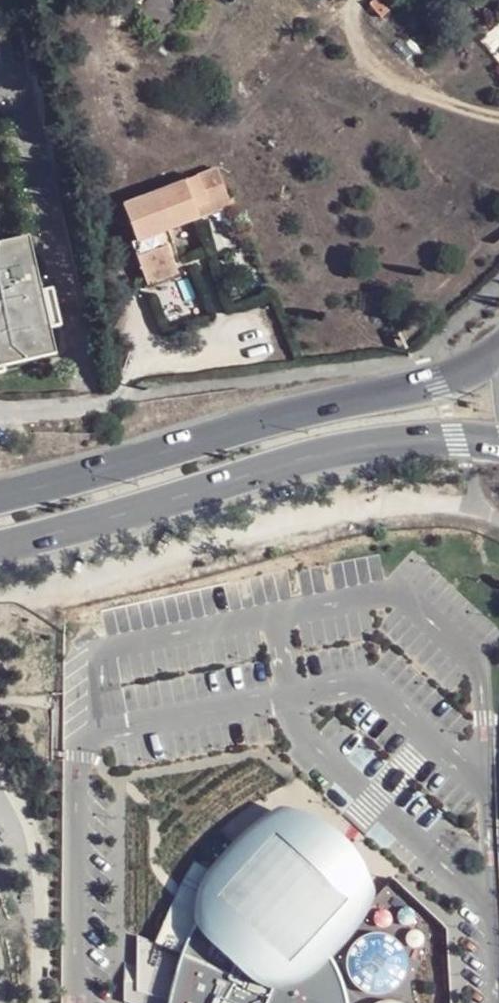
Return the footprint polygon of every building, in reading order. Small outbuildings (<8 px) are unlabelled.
[(142,9),(155,0),(135,0),(142,9)] [(142,9),(162,37),(184,20),(178,9),(171,0),(155,0),(142,9)] [(220,212),(235,201),(225,171),(127,209),(142,249),(135,251),(142,270),(168,251),(163,240),(182,233),(203,224),(207,222),(204,212),(218,207),(220,212)] [(239,211),(235,201),(220,212),(207,222),(203,224),(239,211)] [(207,222),(220,212),(218,207),(204,212),(207,222)] [(184,240),(182,233),(163,240),(168,251),(184,240)] [(186,247),(184,240),(168,251),(169,253),(174,252),(186,247)] [(0,247),(0,372),(53,360),(46,335),(38,301),(26,241),(6,246),(0,247)] [(168,251),(142,270),(146,279),(180,267),(174,252),(169,253),(168,251)] [(180,267),(146,279),(150,291),(184,278),(180,267)] [(341,986),(331,959),(351,932),(377,896),(356,853),(327,823),(285,807),(225,854),(202,892),(199,914),(203,925),(188,950),(171,1002),(345,1002),(341,986)] [(356,961),(365,967),(361,973),(390,991),(412,957),(374,933),(356,961)]
